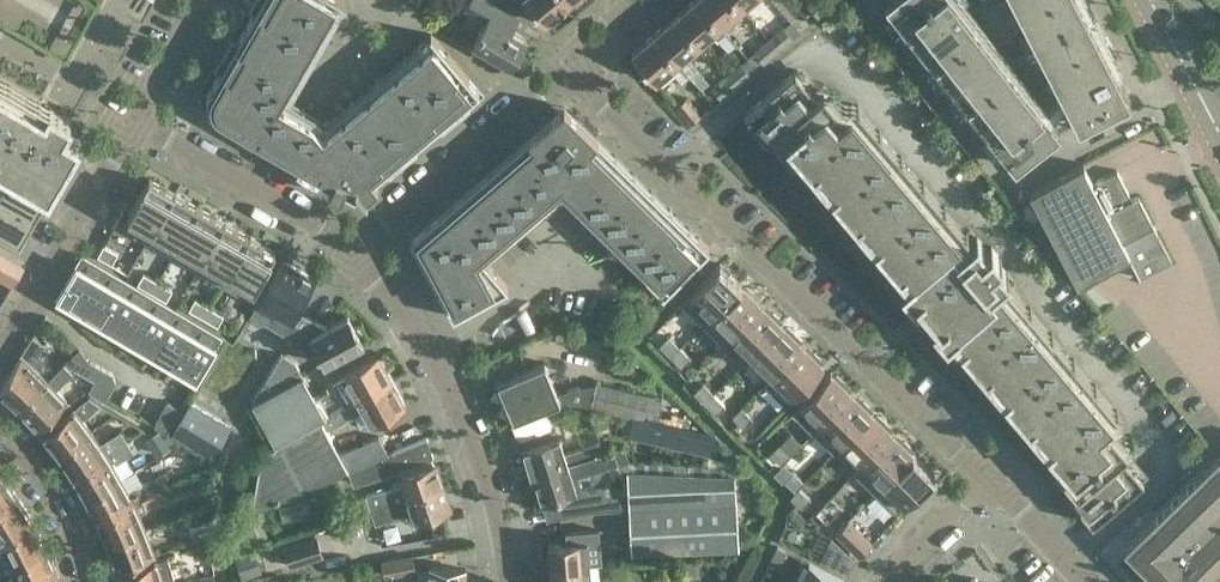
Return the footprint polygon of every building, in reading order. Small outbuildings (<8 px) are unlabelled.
[(211,88),(209,91),(208,95),(207,99),(208,102),(208,106),(209,110),(211,113),(214,116),(216,118),(219,121),(243,134),(246,128),(258,135),(255,141),(304,169),(307,163),(319,170),(316,176),(330,185),(328,188),(339,195),(342,191),(353,197),(361,190),(367,196),(368,195),(367,194),(378,185),(375,180),(387,169),(383,164),(408,143),(412,148),(440,125),(435,120),(461,98),(465,103),(480,91),(437,40),(324,134),(314,122),(279,103),(288,87),(336,11),(341,1),(346,4),(347,2),(343,0),(269,0),(261,14),(255,10),(238,41),(243,44),(227,73),(221,69),(211,88)] [(510,64),(525,38),(500,23),(506,12),(487,0),(470,0),(466,8),(487,21),(474,43),(510,64)] [(544,22),(569,0),(568,0),(526,0),(544,22)] [(675,16),(698,43),(712,31),(717,37),(725,31),(720,24),(719,25),(698,0),(693,0),(675,16)] [(719,25),(720,24),(740,7),(734,0),(698,0),(719,25)] [(958,0),(886,0),(885,1),(1015,166),(1060,130),(958,0)] [(1062,0),(999,0),(1065,128),(1115,103),(1062,0)] [(781,23),(787,18),(773,1),(766,6),(781,23)] [(677,61),(698,43),(675,16),(654,34),(677,61)] [(777,50),(793,37),(783,26),(768,39),(777,50)] [(655,80),(677,61),(654,34),(632,53),(655,80)] [(768,39),(760,46),(754,51),(763,62),(777,50),(768,39)] [(741,62),(726,75),(735,86),(750,73),(741,62)] [(1119,412),(1004,277),(1008,273),(1006,272),(996,261),(1001,257),(999,256),(991,247),(992,247),(990,245),(986,249),(977,237),(976,236),(972,239),(857,104),(844,115),(823,89),(816,94),(795,69),(744,112),(756,127),(751,131),(762,144),(766,139),(767,141),(774,135),(784,147),(779,151),(790,164),(794,160),(795,160),(802,155),(812,167),(807,171),(828,196),(833,191),(855,218),(850,222),(871,247),(876,243),(899,269),(908,280),(902,286),(915,301),(912,303),(911,302),(910,303),(920,315),(930,327),(932,326),(931,325),(933,323),(946,338),(953,332),(962,343),(962,344),(985,370),(980,374),(1001,399),(1005,395),(1028,421),(1023,425),(1044,450),(1049,446),(1059,458),(1053,463),(1053,464),(1048,468),(1059,481),(1064,477),(1074,489),(1068,494),(1069,495),(1064,499),(1074,512),(1079,508),(1091,522),(1143,479),(1121,453),(1127,448),(1106,422),(1119,412)] [(712,87),(721,98),(735,86),(726,75),(712,87)] [(3,165),(11,170),(12,168),(50,190),(79,139),(64,131),(71,118),(50,106),(46,114),(0,87),(0,163),(3,165)] [(676,106),(691,123),(701,115),(686,97),(676,106)] [(480,253),(562,182),(669,287),(709,246),(699,237),(691,245),(677,231),(679,229),(592,144),(596,139),(597,140),(599,138),(571,111),(449,216),(443,210),(411,237),(453,316),(508,286),(480,253)] [(1078,282),(1082,279),(1128,255),(1140,277),(1173,260),(1138,194),(1132,198),(1117,169),(1093,182),(1082,162),(1029,190),(1078,282)] [(3,165),(11,170),(0,189),(0,194),(35,215),(48,191),(49,192),(50,190),(12,168),(11,170),(3,165)] [(122,226),(148,241),(176,193),(150,178),(122,226)] [(201,207),(176,193),(148,241),(173,255),(201,207)] [(0,194),(0,229),(20,241),(35,215),(0,194)] [(173,255),(198,269),(225,222),(201,207),(173,255)] [(250,236),(225,222),(198,269),(223,284),(250,236)] [(223,284),(249,298),(276,251),(250,236),(223,284)] [(118,252),(104,244),(98,255),(112,263),(118,252)] [(17,261),(0,251),(0,276),(13,283),(24,265),(17,261)] [(83,255),(58,297),(82,311),(106,269),(83,255)] [(315,280),(281,260),(249,314),(263,322),(265,318),(293,335),(307,312),(298,308),(315,280)] [(681,302),(702,323),(740,284),(719,263),(681,302)] [(129,282),(106,269),(82,311),(104,324),(129,282)] [(152,291),(158,281),(144,272),(138,283),(152,291)] [(158,281),(152,291),(167,300),(173,289),(158,281)] [(152,296),(129,282),(104,324),(127,338),(152,296)] [(702,323),(722,343),(761,304),(753,296),(753,292),(746,286),(743,286),(740,284),(702,323)] [(174,309),(152,296),(127,338),(150,351),(174,309)] [(204,317),(210,306),(195,298),(189,309),(204,317)] [(743,363),(751,355),(781,324),(779,322),(779,318),(773,312),(769,312),(761,304),(722,343),(743,363)] [(210,306),(204,317),(218,325),(224,315),(210,306)] [(197,322),(174,309),(150,351),(173,364),(197,322)] [(328,325),(308,313),(307,312),(293,335),(296,336),(293,341),(313,352),(320,348),(327,361),(364,340),(349,313),(328,325)] [(197,322),(173,364),(196,378),(215,347),(221,336),(197,322)] [(772,375),(802,344),(794,336),(794,332),(787,326),(784,326),(781,324),(751,355),(772,375)] [(659,344),(670,355),(679,346),(668,335),(659,344)] [(48,381),(37,369),(44,357),(37,354),(43,344),(31,337),(0,390),(18,408),(48,381)] [(802,344),(772,375),(763,383),(785,404),(823,365),(820,362),(820,358),(814,352),(810,352),(802,344)] [(682,366),(690,357),(679,346),(670,355),(682,366)] [(316,396),(315,396),(295,360),(282,352),(252,401),(277,445),(323,419),(327,417),(316,398),(315,396),(316,396)] [(346,374),(347,376),(327,387),(328,390),(316,396),(315,396),(316,398),(327,417),(393,380),(379,356),(346,374)] [(512,421),(560,399),(588,405),(590,406),(651,419),(656,396),(589,381),(559,393),(546,363),(496,385),(512,421)] [(48,381),(18,408),(38,428),(67,403),(57,392),(73,373),(63,365),(48,381)] [(791,411),(813,431),(851,392),(843,384),(843,380),(837,374),(833,374),(830,371),(791,411)] [(407,404),(393,380),(327,417),(323,419),(329,431),(327,428),(345,419),(365,408),(373,423),(407,404)] [(693,391),(705,402),(713,393),(702,382),(693,391)] [(108,392),(92,383),(86,393),(101,403),(103,401),(108,392)] [(833,451),(842,443),(872,412),(870,410),(869,406),(863,400),(859,400),(851,392),(813,431),(833,451)] [(716,413),(725,404),(713,393),(705,402),(716,413)] [(156,422),(168,428),(180,404),(168,397),(156,422)] [(58,457),(90,433),(83,423),(103,406),(91,398),(75,412),(43,436),(58,457)] [(513,423),(524,450),(532,477),(587,460),(604,454),(605,453),(602,443),(565,455),(560,439),(550,406),(513,423)] [(744,427),(752,418),(741,406),(732,415),(744,427)] [(193,407),(176,436),(215,460),(233,431),(193,407)] [(862,463),(892,432),(884,424),(884,420),(878,414),(874,414),(872,412),(842,443),(862,463)] [(340,452),(329,431),(323,419),(277,445),(262,453),(252,510),(349,468),(349,469),(388,453),(388,452),(379,436),(340,452)] [(630,435),(710,450),(713,435),(633,419),(630,435)] [(90,433),(58,457),(73,478),(128,440),(121,429),(97,444),(90,433)] [(892,432),(862,463),(854,471),(874,492),(913,452),(911,450),(910,446),(904,440),(900,440),(892,432)] [(162,440),(168,450),(178,444),(169,435),(162,440)] [(399,469),(403,483),(366,495),(371,510),(443,486),(436,465),(434,466),(431,457),(433,456),(427,436),(388,452),(388,453),(349,469),(354,484),(399,469)] [(120,480),(111,466),(134,451),(128,440),(73,478),(85,500),(120,480)] [(770,452),(781,464),(790,455),(778,443),(770,452)] [(605,507),(631,506),(629,470),(629,469),(629,461),(631,461),(626,446),(605,453),(604,454),(587,460),(532,477),(546,520),(573,511),(593,508),(605,507)] [(913,452),(874,492),(895,512),(906,501),(910,504),(918,496),(915,492),(934,473),(913,452)] [(1219,563),(1219,454),(1127,545),(1163,581),(1201,581),(1219,563)] [(734,474),(630,470),(629,469),(629,470),(631,506),(633,553),(738,545),(734,474)] [(783,479),(790,485),(795,490),(798,487),(804,481),(792,470),(783,479)] [(18,497),(0,474),(0,509),(18,497)] [(120,480),(85,500),(97,522),(132,504),(156,493),(149,479),(125,491),(120,480)] [(450,509),(443,486),(371,510),(375,523),(412,511),(415,520),(450,509)] [(795,490),(790,496),(802,507),(810,498),(798,487),(795,490)] [(97,522),(107,545),(144,529),(137,514),(160,502),(156,493),(132,504),(97,522)] [(34,522),(25,507),(18,497),(0,509),(0,541),(34,522)] [(815,511),(826,523),(835,514),(823,502),(815,511)] [(258,511),(242,517),(249,543),(274,533),(258,511)] [(848,519),(835,531),(859,555),(872,542),(848,519)] [(48,549),(34,522),(0,541),(0,544),(2,547),(11,565),(48,549)] [(209,534),(212,523),(190,530),(194,539),(209,534)] [(107,545),(116,569),(154,556),(144,529),(107,545)] [(549,546),(551,569),(587,566),(587,563),(602,562),(599,529),(566,532),(567,545),(549,546)] [(282,544),(283,545),(272,548),(278,568),(289,564),(290,566),(324,555),(317,532),(282,544)] [(855,558),(831,536),(819,559),(847,573),(855,558)] [(786,550),(777,546),(769,563),(777,567),(786,550)] [(11,565),(14,571),(18,581),(50,581),(59,578),(48,549),(11,565)] [(242,578),(262,571),(255,550),(235,556),(242,578)] [(385,576),(416,570),(413,553),(382,559),(385,576)] [(169,558),(118,574),(120,581),(176,581),(169,558)] [(199,564),(202,576),(213,574),(216,574),(213,561),(199,564)] [(809,562),(799,581),(842,581),(843,579),(809,562)] [(466,567),(430,565),(418,568),(417,581),(465,581),(466,567)] [(587,566),(551,569),(552,581),(588,581),(587,566)] [(216,574),(213,574),(202,576),(200,577),(201,581),(217,581),(216,574)]
